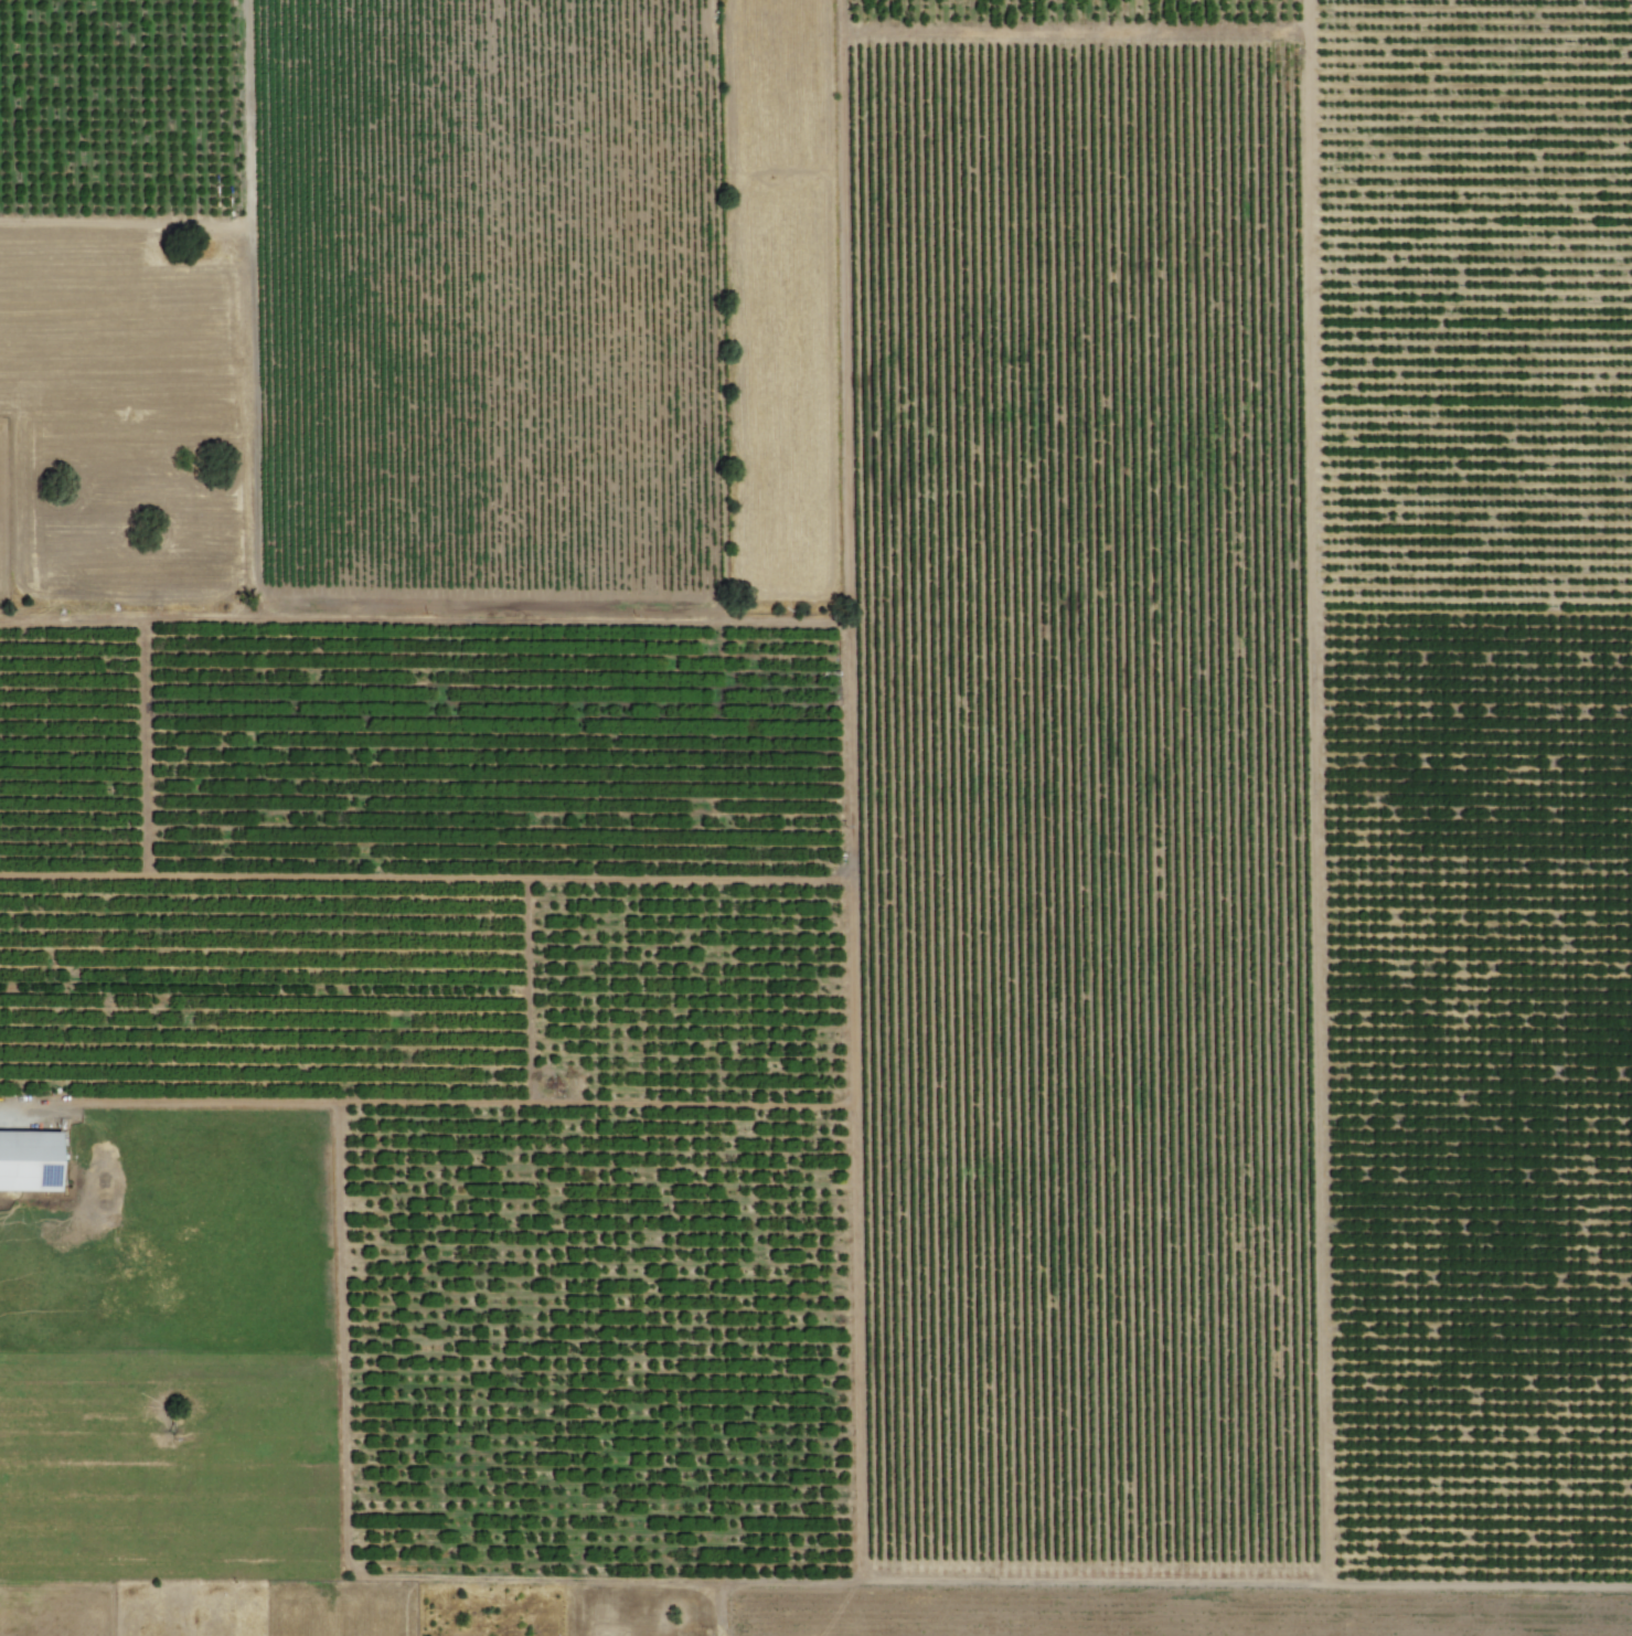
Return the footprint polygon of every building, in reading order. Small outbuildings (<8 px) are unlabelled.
[(0,1131),(0,1191),(58,1191),(59,1132),(0,1131)]
